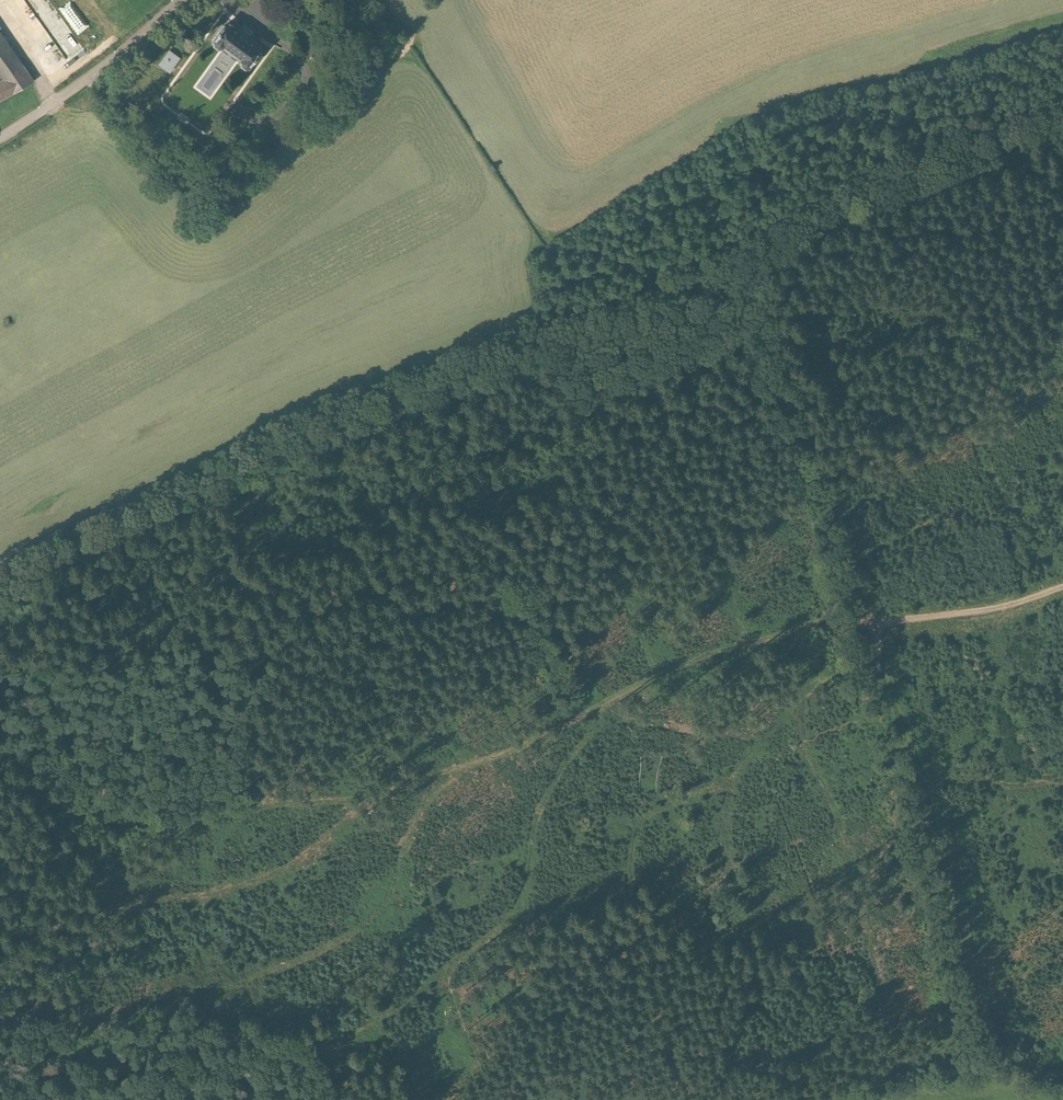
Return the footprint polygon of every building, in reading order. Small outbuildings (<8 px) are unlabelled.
[(108,12),(115,20),(131,6),(125,0),(122,0),(108,12)] [(223,45),(242,58),(242,62),(246,65),(250,64),(261,50),(224,24),(214,38),(214,43),(218,45),(223,45)] [(114,33),(98,45),(102,51),(118,38),(114,33)] [(33,82),(0,35),(0,72),(5,79),(14,92),(33,82)] [(222,85),(237,58),(220,48),(205,75),(222,85)] [(172,74),(182,59),(171,51),(161,66),(172,74)] [(14,92),(5,79),(0,81),(0,100),(14,92)]
